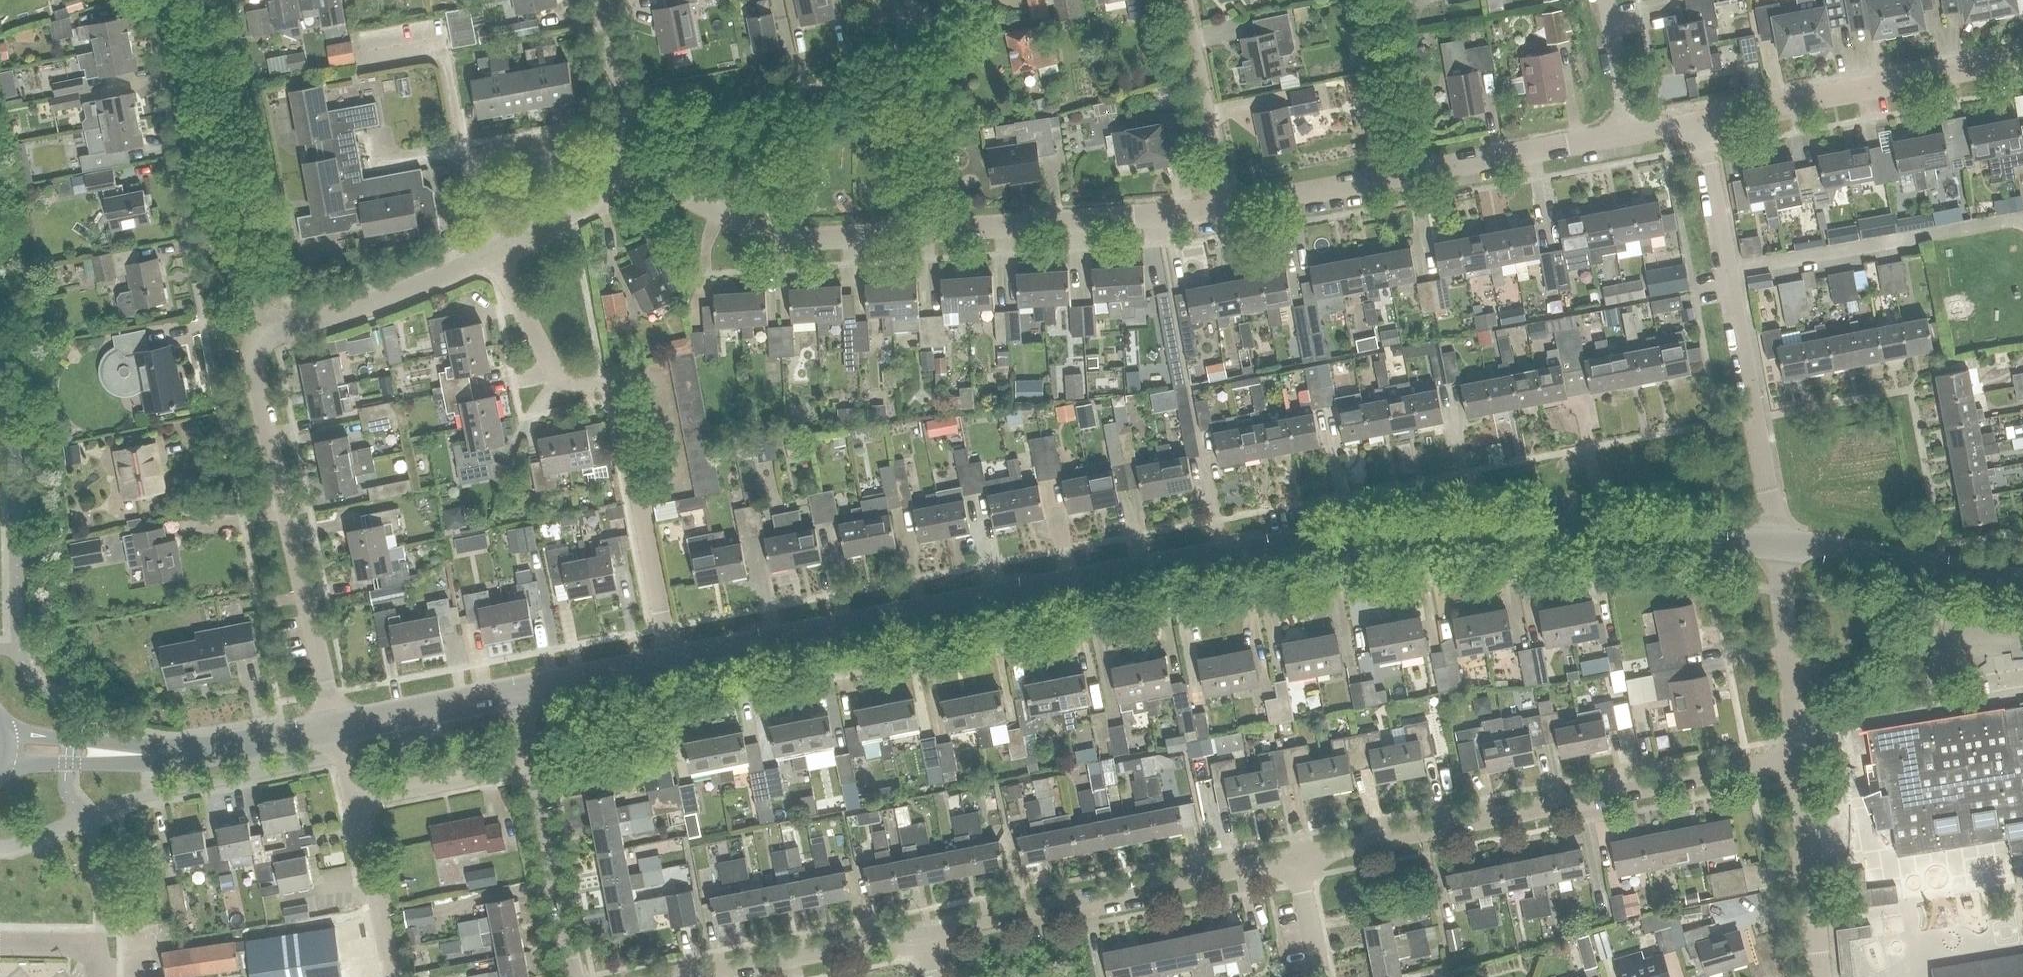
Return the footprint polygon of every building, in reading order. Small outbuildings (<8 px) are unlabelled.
[(66,1),(68,7),(70,13),(84,8),(81,0),(70,0),(66,1)] [(284,31),(285,34),(297,39),(303,38),(300,17),(298,9),(297,0),(270,0),(271,6),(259,9),(264,34),(284,31)] [(298,9),(320,5),(323,25),(345,21),(341,0),(297,0),(298,9)] [(517,14),(558,6),(557,0),(515,0),(517,14)] [(664,52),(698,45),(690,4),(700,2),(699,0),(665,0),(666,8),(656,10),(664,52)] [(748,19),(754,53),(779,48),(772,14),(771,14),(768,0),(765,0),(757,1),(760,16),(748,19)] [(802,25),(833,18),(829,0),(796,0),(802,25)] [(1030,5),(1033,19),(1050,15),(1047,0),(1029,0),(1030,5)] [(1058,22),(1083,16),(1080,0),(1054,0),(1058,22)] [(1151,0),(1127,0),(1130,19),(1154,15),(1151,0)] [(1687,8),(1714,3),(1713,0),(1685,0),(1687,8)] [(1798,12),(1806,51),(1832,46),(1828,24),(1844,21),(1840,0),(1796,0),(1798,12)] [(1854,29),(1870,27),(1872,38),(1898,33),(1892,0),(1849,0),(1854,29)] [(1898,33),(1925,29),(1921,7),(1933,5),(1932,0),(1892,0),(1898,33)] [(1991,16),(1988,0),(1945,0),(1947,12),(1963,9),(1965,21),(1991,16)] [(1991,16),(2018,11),(2016,0),(1988,0),(1991,16)] [(1668,27),(1672,50),(1707,43),(1719,41),(1716,29),(1719,28),(1714,3),(1687,8),(1689,22),(1668,27)] [(1806,51),(1798,12),(1781,15),(1779,3),(1755,8),(1761,37),(1775,34),(1779,56),(1806,51)] [(1293,9),(1296,22),(1312,18),(1310,6),(1293,9)] [(470,8),(446,12),(452,47),(476,43),(470,8)] [(1568,10),(1542,14),(1547,45),(1569,41),(1566,26),(1571,25),(1568,10)] [(1288,13),(1275,16),(1278,31),(1256,35),(1241,38),(1246,65),(1237,67),(1240,85),(1286,75),(1282,56),(1292,54),(1295,48),(1288,13)] [(71,16),(50,22),(54,40),(75,36),(71,16)] [(93,36),(96,50),(130,43),(125,18),(80,28),(82,38),(93,36)] [(522,36),(519,22),(478,31),(481,45),(522,36)] [(1041,26),(1006,34),(1014,73),(1049,66),(1058,64),(1054,44),(1045,46),(1041,26)] [(1738,38),(1743,65),(1759,62),(1754,35),(1738,38)] [(339,43),(343,65),(355,63),(352,41),(339,43)] [(1443,45),(1455,116),(1484,111),(1477,72),(1492,69),(1488,45),(1463,50),(1462,41),(1443,45)] [(7,42),(0,44),(0,61),(10,59),(7,42)] [(136,70),(130,43),(96,50),(78,54),(81,69),(88,68),(90,79),(136,70)] [(1707,43),(1672,50),(1676,73),(1710,66),(1711,70),(1722,68),(1719,53),(1709,54),(1707,43)] [(555,44),(525,50),(528,64),(558,59),(555,44)] [(305,53),(287,57),(290,71),(308,68),(305,53)] [(507,53),(478,58),(481,73),(510,68),(507,53)] [(1524,59),(1532,102),(1563,96),(1556,53),(1524,59)] [(569,61),(545,65),(552,105),(576,100),(569,61)] [(545,65),(521,70),(528,109),(552,105),(545,65)] [(0,73),(0,87),(2,99),(19,95),(14,70),(0,73)] [(503,113),(528,109),(521,70),(496,74),(503,113)] [(503,113),(496,74),(472,78),(479,118),(503,113)] [(83,77),(53,83),(56,95),(85,89),(83,77)] [(1524,80),(1512,83),(1514,94),(1526,92),(1524,80)] [(364,180),(355,131),(381,125),(377,102),(328,111),(323,86),(292,91),(301,144),(307,143),(311,163),(305,164),(315,216),(302,219),(306,239),(351,230),(354,226),(354,223),(364,221),(367,235),(418,225),(421,241),(442,237),(434,191),(427,186),(425,186),(422,169),(364,180)] [(1258,130),(1259,129),(1264,155),(1296,148),(1289,116),(1295,115),(1295,116),(1319,111),(1314,88),(1291,93),(1293,106),(1287,107),(1254,114),(1258,130)] [(77,93),(50,98),(53,110),(80,105),(77,93)] [(85,130),(138,119),(133,93),(98,101),(85,104),(88,119),(84,123),(85,130)] [(1047,108),(1045,97),(1030,101),(1032,112),(1047,108)] [(1179,141),(1174,113),(1159,116),(1161,125),(1113,133),(1114,136),(1107,138),(1110,154),(1117,153),(1119,165),(1135,162),(1137,169),(1156,166),(1156,164),(1167,162),(1169,177),(1171,177),(1164,144),(1179,141)] [(1059,117),(1050,118),(1053,140),(1062,139),(1059,117)] [(1999,156),(2003,174),(2002,175),(2003,181),(2015,179),(2013,167),(2022,165),(2022,126),(2020,127),(2018,117),(1993,122),(1999,156)] [(1021,182),(1041,179),(1038,156),(1055,154),(1053,140),(1050,118),(1016,123),(996,126),(997,138),(1017,135),(1019,145),(988,149),(991,167),(990,167),(990,171),(991,171),(993,184),(1021,179),(1021,182)] [(138,119),(85,130),(90,154),(81,156),(84,173),(119,165),(116,150),(144,144),(138,119)] [(1975,166),(1974,161),(1988,158),(1992,176),(2002,175),(2003,174),(1999,156),(1993,122),(1967,127),(1969,137),(1958,139),(1963,168),(1975,166)] [(1928,189),(1939,187),(1935,167),(1949,165),(1950,171),(1963,168),(1958,139),(1945,141),(1943,131),(1918,136),(1924,169),(1928,188),(1928,189)] [(1882,152),(1888,182),(1899,180),(1898,174),(1914,171),(1918,190),(1928,188),(1924,169),(1918,136),(1892,141),(1894,150),(1882,152)] [(25,144),(13,146),(18,171),(30,168),(25,144)] [(1868,146),(1844,150),(1850,184),(1853,199),(1863,197),(1860,182),(1875,179),(1876,184),(1888,182),(1882,152),(1881,146),(1869,149),(1868,146)] [(1841,186),(1850,184),(1844,150),(1817,155),(1819,165),(1808,167),(1814,196),(1816,209),(1828,206),(1828,203),(1832,203),(1837,190),(1842,189),(1841,186)] [(1768,164),(1777,210),(1803,205),(1802,199),(1814,196),(1808,167),(1795,169),(1793,160),(1792,155),(1777,158),(1778,163),(1768,164)] [(1744,169),(1744,168),(1743,169),(1745,179),(1733,181),(1739,211),(1750,208),(1749,203),(1763,200),(1767,219),(1779,217),(1777,210),(1768,164),(1744,169)] [(87,191),(102,188),(111,231),(150,224),(144,192),(119,197),(113,170),(84,176),(87,191)] [(2002,186),(2001,177),(1990,178),(1992,188),(2002,186)] [(2022,195),(2006,197),(2008,213),(2022,211),(2022,200),(2022,195)] [(1650,237),(1665,234),(1659,201),(1633,206),(1639,239),(1640,239),(1642,254),(1653,252),(1650,237)] [(1639,239),(1633,206),(1609,210),(1617,253),(1627,251),(1625,242),(1639,239)] [(1947,209),(1950,223),(1963,221),(1960,206),(1947,209)] [(1617,253),(1609,210),(1583,215),(1592,263),(1592,265),(1603,263),(1602,256),(1617,253)] [(1934,226),(1931,213),(1906,217),(1906,219),(1897,221),(1899,232),(1934,226)] [(1552,252),(1553,258),(1552,259),(1557,289),(1571,286),(1567,268),(1592,263),(1583,215),(1558,220),(1564,250),(1552,252)] [(1876,218),(1858,221),(1861,239),(1879,236),(1876,218)] [(1525,260),(1541,257),(1534,224),(1509,229),(1515,262),(1514,262),(1518,281),(1529,279),(1525,260)] [(1830,245),(1845,242),(1842,227),(1827,230),(1830,245)] [(1501,264),(1514,262),(1515,262),(1509,229),(1484,233),(1490,266),(1492,273),(1492,278),(1494,287),(1505,285),(1501,264)] [(1484,233),(1459,238),(1465,271),(1466,278),(1477,276),(1476,269),(1490,266),(1484,233)] [(1434,243),(1440,276),(1465,271),(1459,238),(1434,243)] [(1823,245),(1822,239),(1794,244),(1796,250),(1823,245)] [(649,312),(653,311),(680,298),(666,270),(662,272),(647,243),(629,252),(635,264),(623,271),(634,293),(635,293),(643,308),(646,311),(649,312)] [(1416,280),(1410,247),(1385,252),(1391,285),(1416,280)] [(1366,289),(1368,300),(1363,301),(1365,314),(1376,311),(1374,300),(1379,299),(1377,287),(1391,285),(1385,252),(1360,257),(1366,289)] [(112,254),(93,258),(97,281),(117,277),(112,254)] [(1366,289),(1360,257),(1335,261),(1341,294),(1366,289)] [(123,295),(120,299),(123,312),(126,315),(133,313),(136,309),(136,308),(167,301),(158,259),(127,266),(132,293),(123,295)] [(1547,291),(1557,289),(1552,259),(1541,261),(1547,291)] [(1344,310),(1341,294),(1335,261),(1310,266),(1317,302),(1319,315),(1344,310)] [(1891,264),(1896,293),(1909,291),(1903,261),(1891,264)] [(1896,293),(1891,264),(1879,266),(1885,295),(1896,293)] [(1118,267),(1121,317),(1135,316),(1134,309),(1148,308),(1147,298),(1146,298),(1144,265),(1118,267)] [(1657,270),(1646,272),(1650,296),(1661,294),(1689,289),(1685,265),(1674,267),(1657,270)] [(1121,317),(1118,267),(1092,269),(1094,302),(1095,302),(1095,301),(1109,300),(1110,318),(1121,317)] [(1042,272),(1044,305),(1046,321),(1046,324),(1057,324),(1055,304),(1069,303),(1070,303),(1068,270),(1042,272)] [(1286,270),(1261,275),(1267,308),(1271,327),(1282,325),(1279,306),(1292,303),(1286,270)] [(1803,273),(1804,281),(1805,288),(1817,286),(1814,271),(1803,273)] [(1841,274),(1846,303),(1860,300),(1854,271),(1841,274)] [(1044,305),(1042,272),(1016,274),(1019,307),(1020,307),(1020,306),(1033,305),(1034,322),(1046,321),(1044,305)] [(1747,277),(1749,291),(1762,289),(1760,274),(1747,277)] [(1846,303),(1841,274),(1829,276),(1834,305),(1846,303)] [(996,309),(994,295),(992,275),(967,277),(970,322),(981,322),(981,310),(996,309)] [(1236,280),(1242,312),(1267,308),(1261,275),(1236,280)] [(960,323),(970,322),(967,277),(941,279),(943,316),(931,316),(934,347),(946,346),(945,324),(960,323)] [(1434,311),(1447,308),(1441,279),(1429,281),(1434,311)] [(1236,280),(1211,284),(1217,317),(1219,328),(1227,327),(1230,322),(1229,315),(1242,312),(1236,280)] [(1434,311),(1429,281),(1417,284),(1422,313),(1434,311)] [(1622,284),(1625,301),(1645,297),(1642,281),(1622,284)] [(1792,283),(1798,312),(1810,310),(1804,281),(1792,283)] [(916,282),(891,284),(893,316),(895,334),(920,331),(922,348),(934,347),(931,316),(919,317),(916,282)] [(1798,312),(1792,283),(1780,286),(1788,328),(1800,325),(1798,312)] [(869,318),(883,317),(884,337),(895,336),(895,334),(893,316),(891,284),(865,286),(868,319),(869,319),(869,318)] [(1179,319),(1186,357),(1198,355),(1194,329),(1199,328),(1202,327),(1203,325),(1204,322),(1203,320),(1217,317),(1211,284),(1186,289),(1191,316),(1179,319)] [(1605,305),(1625,301),(1622,284),(1602,288),(1605,305)] [(819,336),(830,336),(829,325),(844,324),(847,371),(860,370),(859,352),(857,323),(857,317),(845,318),(843,287),(816,289),(818,322),(819,336)] [(818,322),(816,289),(791,291),(793,324),(818,322)] [(627,330),(625,317),(629,316),(624,292),(604,296),(609,320),(611,333),(627,330)] [(766,293),(741,294),(743,327),(744,340),(755,339),(754,326),(768,325),(766,293)] [(719,329),(743,327),(741,294),(716,296),(716,308),(704,309),(708,364),(720,363),(719,334),(719,329)] [(1651,302),(1653,314),(1682,308),(1680,296),(1651,302)] [(1311,334),(1323,332),(1319,315),(1317,302),(1305,304),(1311,334)] [(1305,304),(1293,307),(1298,336),(1303,362),(1303,364),(1316,361),(1315,359),(1313,348),(1311,334),(1305,304)] [(1482,305),(1473,307),(1475,315),(1483,313),(1482,305)] [(1084,336),(1082,306),(1070,307),(1072,337),(1084,336)] [(1082,306),(1084,336),(1097,335),(1094,306),(1082,306)] [(1526,320),(1523,307),(1500,312),(1502,324),(1526,320)] [(1616,308),(1604,311),(1607,326),(1619,324),(1616,308)] [(1693,308),(1680,310),(1682,322),(1695,320),(1693,308)] [(1018,310),(1007,311),(1009,341),(1021,340),(1018,310)] [(1009,341),(1007,311),(996,312),(999,342),(1009,341)] [(1376,311),(1365,314),(1368,326),(1378,324),(1376,311)] [(1498,325),(1495,311),(1483,313),(1475,315),(1478,332),(1492,329),(1492,326),(1498,325)] [(1624,327),(1634,324),(1631,311),(1621,313),(1624,327)] [(436,356),(452,354),(486,347),(481,323),(466,326),(464,313),(429,320),(436,356)] [(1160,316),(1169,360),(1181,358),(1172,314),(1160,316)] [(1933,350),(1927,318),(1903,323),(1909,355),(1933,350)] [(1850,323),(1852,332),(1859,365),(1884,360),(1878,328),(1860,331),(1858,321),(1850,323)] [(869,322),(857,323),(859,352),(871,352),(869,322)] [(1239,324),(1241,337),(1252,334),(1249,322),(1239,324)] [(1529,326),(1531,337),(1546,334),(1544,323),(1529,326)] [(1834,369),(1829,337),(1826,323),(1816,325),(1818,339),(1804,342),(1809,374),(1834,369)] [(1878,328),(1884,360),(1909,355),(1903,323),(1878,328)] [(1634,324),(1624,327),(1627,340),(1637,337),(1634,324)] [(1574,370),(1586,368),(1591,393),(1616,388),(1610,355),(1607,339),(1596,341),(1599,357),(1585,360),(1578,326),(1566,329),(1574,370)] [(795,328),(781,329),(783,358),(796,358),(795,328)] [(1400,343),(1397,328),(1380,332),(1383,346),(1400,343)] [(1764,331),(1768,359),(1780,357),(1783,379),(1784,379),(1786,382),(1798,380),(1798,376),(1809,374),(1804,342),(1784,345),(1781,328),(1764,331)] [(783,358),(781,329),(769,329),(770,359),(783,358)] [(1563,372),(1574,370),(1566,329),(1554,331),(1558,348),(1546,351),(1549,366),(1534,369),(1540,402),(1567,397),(1563,372)] [(112,336),(115,350),(113,351),(110,352),(107,354),(103,357),(100,362),(98,368),(98,373),(99,380),(102,385),(106,389),(110,392),(116,394),(122,394),(127,393),(132,391),(137,387),(140,383),(141,382),(147,411),(172,405),(172,407),(188,403),(183,378),(178,379),(172,347),(147,352),(143,330),(112,336)] [(1477,332),(1480,346),(1492,344),(1490,330),(1477,332)] [(1691,373),(1682,331),(1671,333),(1673,343),(1659,345),(1665,378),(1691,373)] [(1859,365),(1852,332),(1829,337),(1834,369),(1859,365)] [(1241,337),(1243,349),(1254,347),(1252,334),(1241,337)] [(1498,337),(1501,350),(1511,348),(1509,335),(1498,337)] [(1640,383),(1665,378),(1659,345),(1657,336),(1645,338),(1647,348),(1634,350),(1640,383)] [(348,342),(347,342),(349,352),(350,356),(375,350),(373,337),(348,342)] [(665,341),(668,357),(693,352),(690,337),(665,341)] [(1367,338),(1369,350),(1378,349),(1375,337),(1367,338)] [(1449,383),(1443,352),(1440,342),(1428,344),(1437,386),(1449,383)] [(486,347),(452,354),(452,355),(454,366),(446,368),(447,372),(440,373),(443,386),(444,393),(478,387),(476,373),(490,370),(486,347)] [(1503,363),(1513,361),(1511,348),(1501,350),(1503,363)] [(1443,352),(1449,383),(1461,381),(1455,350),(1443,352)] [(1610,355),(1616,388),(1640,383),(1634,350),(1610,355)] [(401,351),(388,353),(390,365),(403,362),(401,351)] [(935,369),(933,351),(921,352),(923,370),(935,369)] [(1010,351),(998,351),(999,366),(1010,365),(1010,351)] [(693,352),(668,357),(671,369),(696,364),(693,352)] [(302,364),(308,392),(344,384),(339,357),(302,364)] [(947,372),(946,357),(934,358),(936,373),(947,372)] [(1099,367),(1099,357),(1088,357),(1089,368),(1099,367)] [(1168,362),(1171,378),(1184,375),(1180,359),(1168,362)] [(1376,375),(1387,373),(1384,359),(1380,360),(1374,361),(1376,375)] [(1316,365),(1324,406),(1337,404),(1344,440),(1369,435),(1363,403),(1361,392),(1335,397),(1328,362),(1316,365)] [(1485,379),(1491,411),(1517,406),(1511,374),(1509,363),(1498,365),(1500,376),(1485,379)] [(671,369),(673,380),(698,375),(696,364),(671,369)] [(1303,367),(1310,400),(1300,403),(1303,414),(1288,417),(1294,449),(1320,444),(1313,408),(1324,406),(1316,365),(1303,367)] [(1243,374),(1254,372),(1252,366),(1242,368),(1243,374)] [(1540,402),(1534,369),(1511,374),(1517,406),(1540,402)] [(1968,370),(1935,375),(1940,401),(1973,395),(1968,370)] [(1390,385),(1387,373),(1376,375),(1379,387),(1375,388),(1377,400),(1363,403),(1369,435),(1393,430),(1385,386),(1390,385)] [(2015,388),(2022,387),(2022,373),(2013,375),(2015,388)] [(1066,374),(1066,387),(1083,386),(1083,374),(1066,374)] [(700,387),(698,375),(673,380),(675,392),(700,387)] [(1491,411),(1485,379),(1460,383),(1466,416),(1491,411)] [(1043,401),(1043,380),(1016,380),(1016,401),(1043,401)] [(1409,381),(1390,385),(1385,386),(1393,430),(1418,426),(1412,393),(1411,393),(1409,381)] [(344,385),(344,384),(308,392),(313,419),(343,413),(340,398),(359,395),(356,382),(344,385)] [(1253,399),(1265,397),(1262,383),(1250,385),(1253,399)] [(434,395),(444,393),(443,386),(433,388),(434,395)] [(478,387),(444,393),(448,414),(455,412),(456,416),(463,414),(465,427),(500,420),(496,396),(481,399),(478,387)] [(675,392),(677,403),(702,399),(700,387),(675,392)] [(1174,389),(1183,434),(1196,432),(1186,387),(1174,389)] [(1436,389),(1412,393),(1418,426),(1443,421),(1437,388),(1436,388),(1436,389)] [(1945,426),(1977,420),(1985,418),(1983,408),(1975,409),(1973,395),(1940,401),(1945,426)] [(1244,459),(1269,454),(1264,422),(1261,410),(1267,409),(1265,397),(1253,399),(1255,412),(1250,413),(1251,419),(1237,421),(1239,427),(1238,427),(1244,459)] [(704,410),(702,399),(677,403),(680,415),(704,410)] [(1196,401),(1202,430),(1213,428),(1207,399),(1196,401)] [(358,409),(361,422),(397,414),(395,402),(358,409)] [(887,419),(886,404),(873,405),(874,420),(887,419)] [(1078,413),(1095,410),(1094,404),(1077,407),(1078,413)] [(856,425),(856,408),(837,408),(838,426),(856,425)] [(680,415),(682,426),(707,422),(704,410),(680,415)] [(397,414),(361,422),(363,433),(399,426),(397,414)] [(925,420),(928,436),(957,431),(954,415),(925,420)] [(1226,417),(1228,429),(1213,432),(1220,464),(1221,468),(1235,465),(1235,461),(1244,459),(1238,427),(1239,427),(1237,421),(1236,415),(1226,417)] [(1294,449),(1288,417),(1264,422),(1269,454),(1294,449)] [(500,420),(465,427),(468,439),(460,441),(461,444),(453,445),(457,466),(460,483),(489,477),(489,478),(490,477),(487,461),(493,460),(490,447),(505,444),(500,420)] [(1950,451),(1982,445),(1998,442),(1996,433),(1980,436),(1977,420),(1945,426),(1950,451)] [(709,433),(707,422),(682,426),(684,438),(709,433)] [(1104,425),(1112,467),(1124,465),(1118,435),(1116,423),(1104,425)] [(586,429),(563,434),(569,469),(583,466),(585,474),(588,473),(589,480),(610,476),(603,442),(589,445),(586,429)] [(71,441),(73,437),(72,432),(67,430),(63,432),(60,436),(62,441),(67,443),(71,441)] [(684,438),(686,450),(711,445),(709,433),(684,438)] [(1118,435),(1124,465),(1136,462),(1130,433),(1118,435)] [(569,469),(563,434),(540,438),(543,454),(530,456),(536,491),(556,487),(555,480),(558,479),(557,471),(569,469)] [(1041,437),(1049,479),(1061,477),(1053,435),(1041,437)] [(843,437),(832,440),(835,452),(846,450),(843,437)] [(1049,479),(1041,437),(1030,439),(1038,481),(1049,479)] [(322,470),(371,461),(369,449),(350,452),(347,438),(317,443),(322,470)] [(775,450),(773,439),(755,442),(757,453),(775,450)] [(2000,442),(1998,442),(1950,451),(1955,477),(1987,471),(1984,456),(2002,452),(2000,442)] [(1161,454),(1162,461),(1169,494),(1193,489),(1187,456),(1173,459),(1170,443),(1158,445),(1160,454),(1161,454)] [(83,463),(80,444),(64,446),(66,465),(83,463)] [(165,491),(156,445),(117,453),(126,498),(165,491)] [(713,456),(711,445),(686,450),(688,461),(713,456)] [(967,447),(954,449),(963,495),(975,493),(970,464),(967,447)] [(1169,494),(1162,461),(1161,454),(1160,454),(1150,456),(1151,463),(1136,466),(1142,499),(1169,494)] [(688,461),(691,473),(716,468),(713,456),(688,461)] [(1009,477),(1010,477),(1019,523),(1044,518),(1038,485),(1023,488),(1017,458),(1006,460),(1009,477)] [(371,461),(322,470),(327,497),(358,492),(355,477),(374,473),(371,461)] [(975,493),(987,491),(981,462),(970,464),(975,493)] [(893,466),(901,508),(912,505),(904,464),(893,466)] [(1085,466),(1094,508),(1118,503),(1112,471),(1097,474),(1094,464),(1085,466)] [(889,510),(901,508),(893,466),(881,469),(889,510)] [(1068,514),(1094,508),(1085,466),(1075,468),(1077,477),(1061,480),(1068,514)] [(691,473),(693,484),(718,480),(716,468),(691,473)] [(1987,471),(1955,477),(1959,501),(1991,495),(1987,471)] [(1003,492),(988,495),(994,528),(1019,523),(1010,477),(1009,477),(1001,478),(1003,492)] [(695,496),(705,495),(720,492),(718,480),(693,484),(695,496)] [(373,488),(375,500),(412,493),(410,481),(373,488)] [(819,493),(826,522),(838,520),(833,491),(819,493)] [(937,493),(945,537),(969,532),(963,499),(949,502),(947,491),(937,493)] [(815,524),(826,522),(819,493),(809,495),(815,524)] [(945,537),(937,493),(926,495),(928,506),(913,509),(920,542),(945,537)] [(676,500),(678,513),(707,507),(705,495),(695,496),(676,500)] [(1991,495),(1959,501),(1964,525),(1996,520),(1991,495)] [(861,501),(862,507),(870,551),(896,546),(890,514),(889,510),(886,496),(861,501)] [(746,507),(751,537),(764,534),(758,505),(746,507)] [(467,526),(463,506),(443,510),(447,531),(467,526)] [(740,539),(751,537),(746,507),(734,510),(740,539)] [(870,551),(862,507),(852,509),(854,521),(839,524),(846,556),(870,551)] [(354,555),(390,549),(387,536),(395,535),(394,530),(400,529),(397,509),(362,516),(364,529),(349,532),(354,555)] [(799,510),(786,512),(796,566),(822,561),(815,528),(803,531),(799,510)] [(771,571),(796,566),(786,512),(772,515),(777,536),(764,538),(771,571)] [(560,517),(562,527),(579,524),(577,514),(560,517)] [(538,550),(534,525),(516,528),(520,553),(538,550)] [(160,545),(157,530),(124,536),(129,564),(146,561),(150,583),(182,577),(175,542),(160,545)] [(747,576),(741,543),(725,546),(723,531),(713,533),(721,581),(747,576)] [(688,538),(691,555),(697,585),(721,581),(713,533),(688,538)] [(486,534),(471,537),(473,550),(489,547),(486,534)] [(600,555),(587,558),(594,593),(618,588),(613,567),(627,564),(621,536),(600,540),(602,547),(598,548),(600,555)] [(105,561),(101,539),(72,545),(76,567),(105,561)] [(405,546),(390,549),(354,555),(358,579),(374,576),(376,589),(411,582),(410,575),(405,547),(406,547),(405,546)] [(570,598),(594,593),(587,558),(575,560),(574,553),(569,554),(567,546),(547,550),(555,585),(566,583),(570,598)] [(517,601),(504,603),(510,638),(534,633),(532,619),(538,617),(536,610),(543,609),(537,581),(534,582),(531,569),(516,572),(519,585),(518,585),(519,592),(515,593),(517,601)] [(408,597),(406,584),(370,591),(372,604),(408,597)] [(484,628),(486,643),(510,638),(504,603),(492,606),(489,590),(464,595),(469,623),(476,622),(478,629),(484,628)] [(415,621),(422,656),(446,651),(443,636),(455,633),(452,619),(450,607),(448,599),(428,602),(430,610),(426,610),(428,618),(415,621)] [(1591,601),(1565,606),(1572,642),(1598,637),(1599,643),(1607,642),(1604,622),(1595,624),(1591,601)] [(1701,648),(1692,604),(1655,612),(1661,643),(1647,645),(1652,672),(1686,664),(1683,651),(1701,648)] [(452,619),(460,618),(457,606),(453,606),(450,607),(452,619)] [(1572,642),(1565,606),(1540,611),(1547,647),(1572,642)] [(398,660),(422,656),(415,621),(403,623),(402,616),(397,616),(396,609),(375,613),(382,648),(395,645),(398,660)] [(1479,613),(1486,650),(1513,645),(1506,609),(1479,613)] [(1454,618),(1458,642),(1453,643),(1455,655),(1461,654),(1486,650),(1479,613),(1454,618)] [(1420,616),(1393,621),(1399,658),(1427,652),(1426,649),(1430,648),(1429,639),(1424,640),(1420,616)] [(1399,658),(1393,621),(1367,626),(1374,662),(1399,658)] [(228,659),(256,654),(251,624),(198,634),(199,640),(163,647),(166,665),(169,664),(173,685),(192,682),(192,683),(200,682),(200,680),(231,675),(228,659)] [(1335,632),(1309,637),(1316,673),(1342,669),(1335,632)] [(1316,673),(1309,637),(1283,642),(1287,666),(1282,667),(1284,677),(1289,676),(1290,678),(1316,673)] [(1541,646),(1530,648),(1537,686),(1548,684),(1541,646)] [(1606,648),(1611,673),(1623,670),(1618,646),(1606,648)] [(1250,648),(1226,653),(1232,689),(1257,684),(1250,648)] [(1525,688),(1537,686),(1530,648),(1518,651),(1525,688)] [(1232,689),(1226,653),(1199,658),(1206,694),(1232,689)] [(1451,692),(1446,667),(1443,653),(1431,655),(1439,694),(1451,692)] [(1992,688),(2022,687),(2022,658),(2014,658),(2014,653),(1991,654),(1992,688)] [(1196,731),(1193,714),(1191,703),(1187,683),(1172,686),(1166,658),(1140,663),(1149,712),(1150,716),(1162,714),(1160,703),(1159,704),(1158,699),(1174,696),(1181,734),(1196,731)] [(1583,678),(1596,676),(1593,660),(1580,662),(1583,678)] [(1134,714),(1149,712),(1140,663),(1113,668),(1122,712),(1133,710),(1134,714)] [(1686,664),(1652,672),(1657,701),(1672,698),(1678,727),(1715,720),(1706,676),(1689,679),(1686,664)] [(1458,665),(1446,667),(1451,692),(1463,690),(1458,665)] [(1055,679),(1062,712),(1065,730),(1078,728),(1074,710),(1089,707),(1088,703),(1090,703),(1084,673),(1055,679)] [(1030,696),(1016,698),(1022,727),(1021,727),(1023,735),(1037,732),(1048,715),(1062,712),(1055,679),(1028,684),(1030,696)] [(1273,683),(1276,698),(1281,723),(1295,720),(1286,680),(1273,683)] [(1361,683),(1365,708),(1378,706),(1373,680),(1361,683)] [(1349,685),(1355,710),(1365,708),(1361,683),(1349,685)] [(999,689),(970,695),(976,728),(980,748),(994,746),(990,726),(1004,723),(1004,719),(1005,719),(999,689)] [(976,728),(970,695),(942,700),(947,729),(949,729),(950,733),(976,728)] [(1265,700),(1270,726),(1281,723),(1276,698),(1265,700)] [(913,699),(885,704),(891,738),(918,733),(917,728),(918,727),(913,699)] [(1559,758),(1584,753),(1577,721),(1559,724),(1557,712),(1554,713),(1551,699),(1535,702),(1538,716),(1543,744),(1556,742),(1559,758)] [(1576,714),(1577,721),(1584,753),(1607,748),(1604,732),(1616,730),(1611,702),(1594,705),(1595,710),(1576,714)] [(844,729),(849,754),(850,759),(866,755),(863,743),(879,740),(883,760),(895,757),(891,738),(885,704),(855,710),(858,726),(844,729)] [(1865,764),(1870,793),(1870,796),(1871,796),(1873,811),(1873,812),(1877,837),(1878,837),(1877,829),(1883,828),(1893,826),(1898,857),(2008,839),(2011,854),(2022,852),(2022,706),(2005,709),(2004,708),(1866,730),(1872,763),(1865,764)] [(1111,739),(1109,727),(1106,711),(1091,714),(1096,742),(1111,739)] [(1193,714),(1196,731),(1197,738),(1208,736),(1204,712),(1193,714)] [(828,715),(799,721),(806,754),(834,748),(833,744),(834,744),(828,715)] [(1501,719),(1504,735),(1511,767),(1535,763),(1532,746),(1543,744),(1538,716),(1520,719),(1519,715),(1501,719)] [(1466,731),(1455,733),(1457,745),(1463,773),(1478,770),(1477,765),(1486,764),(1487,772),(1511,767),(1504,735),(1501,719),(1501,717),(1481,721),(1482,728),(1466,731)] [(799,721),(770,726),(776,755),(777,755),(778,761),(779,761),(779,759),(793,756),(796,770),(809,767),(806,754),(799,721)] [(1394,746),(1400,779),(1424,774),(1421,757),(1433,755),(1427,722),(1403,726),(1407,743),(1394,746)] [(1109,727),(1111,739),(1114,755),(1128,752),(1123,725),(1109,727)] [(1021,727),(1007,730),(1013,759),(1027,756),(1023,735),(1021,727)] [(1400,779),(1394,746),(1382,748),(1379,731),(1354,736),(1361,769),(1372,767),(1375,784),(1400,779)] [(713,738),(722,783),(735,780),(732,768),(748,765),(747,761),(748,761),(743,732),(713,738)] [(926,767),(940,764),(937,744),(935,736),(920,739),(926,767)] [(1361,769),(1354,736),(1331,741),(1334,757),(1322,759),(1328,793),(1352,788),(1349,772),(1361,769)] [(1185,737),(1166,740),(1168,754),(1188,751),(1185,737)] [(722,783),(713,738),(684,744),(689,772),(691,772),(692,776),(711,773),(713,785),(722,783)] [(937,744),(940,764),(942,772),(943,772),(955,769),(957,769),(952,741),(937,744)] [(1328,793),(1322,759),(1310,761),(1306,745),(1282,750),(1289,784),(1300,781),(1303,797),(1328,793)] [(1289,784),(1282,750),(1258,754),(1262,771),(1249,774),(1256,807),(1280,802),(1277,786),(1289,784)] [(854,782),(850,759),(849,754),(835,756),(840,785),(854,782)] [(1158,777),(1156,770),(1154,756),(1141,758),(1145,779),(1156,777),(1158,777)] [(646,791),(674,785),(669,757),(641,763),(646,791)] [(1099,759),(1087,761),(1092,790),(1104,788),(1099,759)] [(1256,807),(1249,774),(1238,776),(1235,759),(1210,764),(1214,786),(1225,784),(1230,812),(1256,807)] [(940,764),(926,767),(929,784),(944,781),(942,772),(940,764)] [(779,767),(764,770),(770,798),(785,795),(779,767)] [(955,769),(943,772),(945,782),(957,780),(955,769)] [(1135,781),(1143,780),(1141,769),(1133,771),(1135,781)] [(764,770),(749,772),(757,809),(771,807),(770,798),(764,770)] [(1143,780),(1155,838),(1182,833),(1177,807),(1163,809),(1161,797),(1160,797),(1156,777),(1143,780)] [(1128,843),(1155,838),(1143,780),(1135,781),(1129,782),(1136,815),(1123,818),(1128,843)] [(854,782),(840,785),(845,809),(859,806),(854,782)] [(694,784),(679,786),(684,815),(697,813),(699,812),(694,784)] [(902,796),(900,784),(878,788),(880,800),(902,796)] [(1020,784),(1007,786),(1009,799),(1023,797),(1020,784)] [(1102,848),(1128,843),(1123,818),(1110,820),(1104,788),(1092,790),(1090,790),(1094,811),(1097,823),(1102,848)] [(1094,811),(1090,790),(1077,793),(1081,813),(1094,811)] [(260,803),(266,830),(266,834),(253,837),(252,837),(255,853),(254,853),(263,897),(313,886),(307,857),(311,856),(309,845),(315,844),(312,833),(306,835),(304,825),(301,826),(295,796),(260,803)] [(588,801),(593,828),(619,823),(631,821),(628,807),(616,809),(614,796),(588,801)] [(1051,798),(1037,801),(1049,859),(1075,853),(1070,828),(1071,828),(1069,815),(1055,818),(1051,798)] [(1031,836),(1017,838),(1022,864),(1049,859),(1037,801),(1024,803),(1031,836)] [(631,821),(651,817),(649,803),(628,807),(631,821)] [(858,815),(861,827),(883,822),(880,811),(858,815)] [(976,813),(964,816),(968,836),(980,833),(976,813)] [(954,838),(968,836),(964,816),(950,818),(954,838)] [(432,827),(437,858),(488,848),(489,853),(504,850),(499,824),(485,827),(483,817),(432,827)] [(651,817),(631,821),(633,833),(653,829),(651,817)] [(1699,825),(1705,858),(1736,852),(1729,819),(1699,825)] [(593,828),(598,855),(624,850),(621,835),(633,833),(631,821),(619,823),(593,828)] [(217,828),(218,830),(221,846),(214,848),(218,872),(230,869),(228,859),(254,853),(255,853),(252,837),(253,837),(249,822),(217,828)] [(928,843),(924,823),(911,826),(914,846),(928,843)] [(1071,828),(1070,828),(1075,853),(1102,848),(1097,823),(1071,828)] [(1699,825),(1671,830),(1678,864),(1705,858),(1699,825)] [(904,861),(892,863),(890,863),(895,889),(922,883),(917,858),(916,858),(914,846),(911,826),(897,829),(904,861)] [(218,872),(214,848),(208,849),(204,830),(173,837),(179,868),(205,863),(207,874),(218,872)] [(1671,830),(1641,836),(1647,870),(1678,864),(1671,830)] [(887,832),(872,834),(875,854),(877,854),(879,866),(863,869),(868,894),(895,889),(890,863),(892,863),(890,852),(887,832)] [(957,850),(943,853),(948,878),(975,873),(970,847),(968,836),(955,838),(957,850)] [(1641,836),(1612,842),(1619,876),(1647,870),(1641,836)] [(1001,868),(996,842),(970,847),(975,873),(1001,868)] [(815,866),(817,878),(822,904),(847,899),(842,873),(832,875),(830,862),(828,862),(824,843),(811,845),(815,866)] [(704,847),(693,849),(696,866),(707,864),(704,847)] [(822,904),(817,878),(807,880),(804,865),(801,866),(798,848),(784,850),(788,871),(790,883),(795,909),(822,904)] [(1553,854),(1558,878),(1558,879),(1565,912),(1578,909),(1574,888),(1571,889),(1569,877),(1586,874),(1581,848),(1553,854)] [(598,855),(603,881),(629,876),(624,850),(598,855)] [(775,873),(788,871),(784,850),(772,852),(775,873)] [(948,878),(943,853),(917,858),(922,883),(948,878)] [(1558,878),(1553,854),(1527,859),(1532,884),(1534,896),(1546,894),(1543,881),(1558,879),(1558,878)] [(641,874),(661,870),(658,856),(638,860),(641,874)] [(743,859),(731,862),(735,882),(747,879),(743,859)] [(1527,859),(1501,864),(1505,889),(1520,886),(1523,899),(1534,896),(1532,884),(1527,859)] [(722,885),(735,882),(731,862),(717,865),(722,885)] [(1489,892),(1505,889),(1501,864),(1474,869),(1479,894),(1482,906),(1481,906),(1485,927),(1499,924),(1495,904),(1491,904),(1489,892)] [(1710,873),(1714,897),(1747,891),(1743,867),(1710,873)] [(493,868),(480,870),(484,886),(497,883),(493,868)] [(1452,899),(1479,894),(1474,869),(1447,874),(1452,899)] [(1853,871),(1858,907),(1897,902),(1895,885),(1867,889),(1864,869),(1853,871)] [(661,870),(641,874),(643,886),(664,882),(661,870)] [(777,885),(764,888),(769,914),(795,909),(790,883),(788,871),(775,873),(777,885)] [(232,873),(220,876),(223,891),(226,891),(235,889),(232,873)] [(603,881),(608,907),(634,902),(631,888),(643,886),(641,874),(629,876),(603,881)] [(182,882),(169,885),(176,918),(189,915),(182,882)] [(742,920),(769,914),(764,888),(737,893),(742,920)] [(634,902),(608,907),(613,934),(652,927),(649,914),(674,909),(677,927),(696,923),(690,892),(634,902)] [(1700,901),(1698,892),(1685,894),(1687,904),(1700,901)] [(742,920),(737,893),(710,899),(715,925),(742,920)] [(1534,896),(1538,916),(1552,913),(1547,893),(1546,894),(1534,896)] [(1622,893),(1611,895),(1616,921),(1627,919),(1622,893)] [(1412,900),(1414,913),(1435,909),(1433,896),(1412,900)] [(1525,919),(1538,916),(1534,896),(1523,899),(1521,899),(1525,919)] [(460,922),(463,935),(522,924),(517,897),(490,902),(492,916),(460,922)] [(308,905),(284,909),(286,921),(310,916),(308,905)] [(435,923),(432,905),(404,910),(409,944),(421,942),(418,926),(435,923)] [(1472,929),(1485,927),(1481,906),(1468,909),(1472,929)] [(1678,949),(1671,927),(1666,911),(1641,919),(1646,935),(1655,932),(1662,954),(1662,953),(1663,954),(1678,949)] [(1365,925),(1370,952),(1397,947),(1408,945),(1405,934),(1394,936),(1391,920),(1365,925)] [(1244,933),(1243,925),(1229,928),(1228,923),(1218,925),(1225,962),(1238,959),(1241,973),(1252,971),(1250,962),(1263,960),(1264,960),(1265,960),(1259,929),(1257,930),(1258,930),(1244,933)] [(498,943),(500,956),(527,951),(522,924),(463,935),(465,949),(498,943)] [(1708,924),(1684,932),(1683,932),(1691,957),(1702,954),(1709,975),(1748,964),(1738,929),(1712,939),(1708,924)] [(1205,976),(1215,976),(1216,976),(1213,964),(1225,962),(1218,925),(1204,928),(1205,933),(1196,935),(1205,976)] [(1841,976),(1853,976),(1849,940),(1872,936),(1870,925),(1836,930),(1841,976)] [(335,927),(248,939),(254,976),(343,976),(336,927),(335,927)] [(1408,945),(1428,941),(1425,927),(1405,931),(1405,934),(1408,945)] [(1458,927),(1446,929),(1450,950),(1462,947),(1458,927)] [(1597,947),(1610,943),(1606,930),(1593,934),(1597,947)] [(1196,935),(1184,937),(1183,932),(1172,934),(1179,970),(1193,968),(1195,976),(1205,976),(1196,935)] [(1172,934),(1162,936),(1164,942),(1150,945),(1157,976),(1168,976),(1167,973),(1179,970),(1172,934)] [(1581,956),(1593,952),(1588,935),(1576,938),(1581,956)] [(195,975),(240,968),(236,941),(164,951),(168,976),(195,976),(195,975)] [(1428,941),(1408,945),(1411,959),(1431,955),(1428,941)] [(1150,945),(1137,947),(1136,942),(1126,944),(1133,976),(1157,976),(1150,945)] [(1126,944),(1116,946),(1117,951),(1104,954),(1109,976),(1133,976),(1126,944)] [(1375,976),(1383,976),(1402,973),(1399,959),(1410,956),(1408,945),(1397,947),(1370,952),(1375,976)] [(500,956),(503,969),(470,975),(471,976),(532,976),(527,951),(500,956)] [(1644,959),(1642,952),(1615,959),(1617,966),(1620,976),(1669,976),(1663,954),(1662,953),(1662,954),(1644,959)] [(1934,970),(1935,976),(2022,976),(2022,955),(1934,970)]
